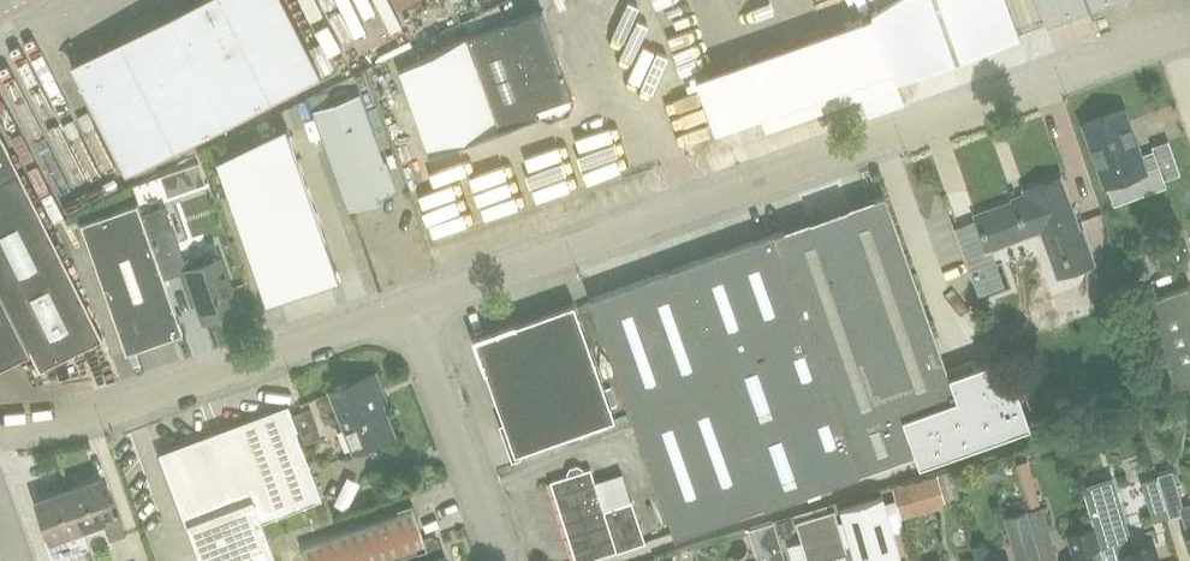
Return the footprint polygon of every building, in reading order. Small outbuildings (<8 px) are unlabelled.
[(71,62),(126,171),(320,72),(283,0),(195,0),(71,62)] [(878,5),(871,10),(896,77),(1019,32),(1007,0),(875,0),(878,5)] [(1048,19),(1103,0),(1041,0),(1048,19)] [(351,9),(362,37),(375,32),(365,4),(351,9)] [(566,114),(572,102),(539,8),(467,34),(396,71),(425,153),(496,128),(497,128),(534,115),(546,121),(566,114)] [(702,89),(672,98),(681,132),(711,123),(702,89)] [(377,198),(377,196),(392,191),(358,93),(313,109),(348,208),(377,198)] [(1164,177),(1180,172),(1168,138),(1151,144),(1153,149),(1140,154),(1123,108),(1083,122),(1105,183),(1160,163),(1164,177)] [(216,159),(267,303),(341,278),(287,123),(216,159)] [(102,333),(0,131),(0,359),(30,344),(41,365),(102,333)] [(477,186),(481,199),(515,187),(509,171),(521,167),(517,155),(484,167),(489,182),(477,186)] [(1026,195),(975,213),(966,189),(944,192),(979,288),(1000,281),(987,245),(1052,223),(1058,242),(1047,246),(1056,273),(1092,260),(1081,229),(1077,230),(1058,176),(1023,188),(1026,195)] [(764,507),(913,453),(917,464),(1028,425),(1013,380),(1004,384),(995,358),(947,375),(884,192),(874,195),(878,208),(789,240),(784,227),(590,296),(674,535),(762,503),(764,507)] [(141,214),(136,203),(79,223),(126,352),(183,331),(164,278),(141,214)] [(141,214),(164,278),(182,272),(190,293),(193,291),(204,321),(238,308),(219,257),(220,256),(215,242),(207,245),(200,253),(184,259),(165,205),(141,214)] [(430,219),(435,231),(468,218),(463,206),(430,219)] [(1144,299),(1175,386),(1189,381),(1189,283),(1144,299)] [(613,416),(572,301),(513,322),(513,323),(495,329),(496,333),(473,342),(479,359),(479,358),(513,452),(613,416)] [(351,447),(391,432),(375,389),(379,388),(373,371),(329,388),(351,447)] [(286,405),(160,453),(201,560),(277,560),(261,520),(321,497),(286,405)] [(1027,459),(1016,462),(1028,506),(1040,503),(1027,459)] [(597,474),(605,502),(634,493),(626,466),(597,474)] [(959,498),(950,467),(896,482),(904,513),(959,498)] [(641,532),(630,499),(602,509),(589,468),(550,481),(577,560),(581,560),(644,540),(641,532)] [(1187,532),(1189,541),(1189,502),(1184,504),(1173,468),(1159,472),(1171,515),(1181,512),(1187,532)] [(102,519),(107,532),(109,538),(125,532),(118,513),(114,514),(100,475),(68,487),(81,526),(102,519)] [(1153,521),(1170,516),(1158,475),(1141,480),(1153,521)] [(88,546),(81,527),(81,526),(68,487),(36,499),(49,537),(45,538),(52,559),(88,546)] [(850,532),(858,560),(888,560),(902,557),(883,489),(841,501),(850,532)] [(438,541),(429,537),(424,539),(412,503),(299,541),(305,560),(446,560),(444,555),(443,555),(438,541)] [(835,503),(792,516),(805,560),(801,560),(852,560),(835,503)] [(1041,560),(1049,560),(1057,559),(1042,504),(1026,509),(1041,560)] [(1026,509),(1026,508),(1004,514),(1011,538),(1016,536),(1023,560),(1041,560),(1026,509)] [(1096,560),(1105,558),(1095,525),(1067,532),(1075,560),(1096,560)] [(774,526),(753,533),(761,559),(769,557),(770,560),(785,560),(774,526)] [(1153,543),(1134,549),(1130,533),(1100,541),(1105,558),(1106,558),(1107,560),(1158,560),(1153,543)] [(34,560),(30,535),(7,539),(11,560),(27,560),(34,560)]
